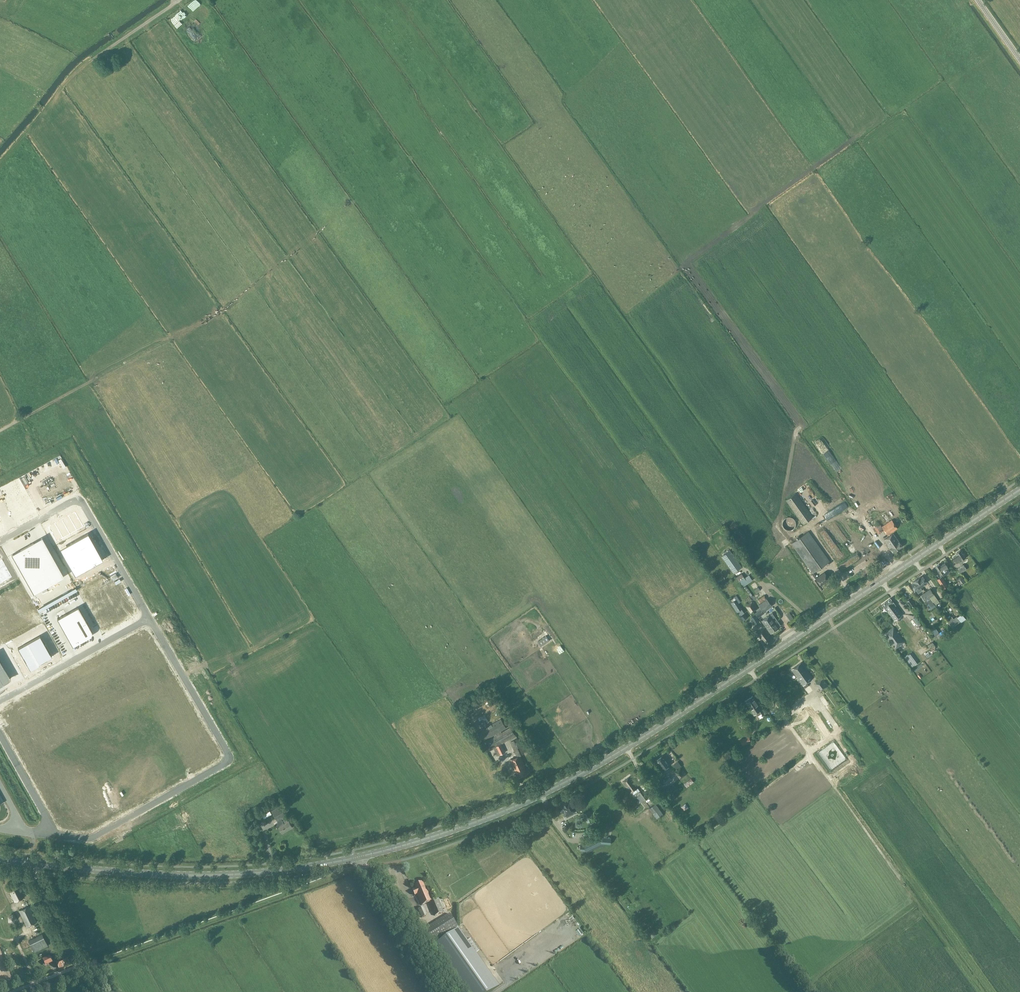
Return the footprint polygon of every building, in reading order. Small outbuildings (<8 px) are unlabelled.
[(866,502),(870,507),(885,495),(882,490),(866,502)] [(786,500),(803,524),(813,517),(804,504),(807,502),(805,499),(802,501),(796,493),(786,500)] [(824,524),(848,506),(845,501),(821,519),(824,524)] [(75,512),(62,519),(70,534),(84,527),(75,512)] [(905,514),(894,522),(892,520),(882,527),(888,535),(897,528),(897,527),(909,519),(905,514)] [(783,523),(783,524),(783,525),(783,526),(783,527),(784,527),(784,528),(785,529),(786,529),(787,530),(788,530),(789,530),(790,530),(791,530),(792,530),(793,529),(794,528),(795,528),(795,527),(795,526),(796,525),(796,524),(796,523),(796,522),(796,521),(795,521),(795,520),(794,519),(793,518),(792,518),(792,517),(791,517),(790,517),(789,517),(788,517),(787,517),(786,518),(785,519),(784,519),(784,520),(783,521),(783,522),(783,523)] [(62,519),(48,527),(56,542),(70,534),(62,519)] [(873,527),(878,535),(884,531),(879,523),(873,527)] [(809,531),(791,543),(813,573),(830,561),(809,531)] [(88,533),(70,543),(75,552),(93,542),(88,533)] [(893,534),(885,540),(893,552),(902,546),(893,534)] [(12,555),(31,590),(62,572),(42,537),(41,538),(42,540),(34,544),(33,542),(20,550),(21,551),(14,555),(13,554),(12,555)] [(75,552),(65,558),(75,575),(103,560),(93,542),(75,552)] [(722,556),(734,573),(736,571),(736,572),(739,570),(739,569),(742,566),(730,550),(722,556)] [(962,561),(961,560),(965,557),(960,550),(957,553),(958,554),(953,557),(957,562),(958,562),(959,563),(962,561)] [(0,560),(0,584),(12,577),(2,559),(0,560)] [(865,562),(852,569),(855,575),(868,567),(865,562)] [(950,572),(948,568),(945,563),(940,566),(939,564),(935,567),(941,575),(943,576),(950,572)] [(964,564),(957,569),(961,574),(967,569),(964,564)] [(744,572),(736,577),(739,581),(740,581),(744,586),(754,579),(752,575),(746,579),(744,577),(746,575),(744,572)] [(824,572),(816,578),(821,585),(826,581),(829,579),(824,572)] [(948,585),(942,576),(938,579),(944,588),(948,585)] [(920,577),(917,579),(921,586),(926,582),(922,577),(921,578),(920,577)] [(921,586),(917,579),(913,582),(914,582),(912,584),(914,587),(913,588),(914,591),(916,590),(918,593),(922,590),(920,587),(921,586)] [(925,592),(929,597),(930,597),(933,602),(934,603),(937,601),(936,600),(937,599),(934,594),(930,589),(925,592)] [(929,597),(925,592),(921,595),(925,601),(929,597)] [(772,606),(767,599),(764,594),(758,599),(758,600),(760,603),(759,605),(763,611),(772,606)] [(731,603),(743,621),(748,618),(745,613),(742,615),(745,613),(739,604),(741,602),(736,595),(730,599),(732,602),(731,603)] [(882,604),(893,618),(895,621),(903,615),(890,598),(882,604)] [(915,605),(911,598),(907,601),(911,607),(915,605)] [(758,608),(752,601),(746,606),(751,613),(758,608)] [(90,629),(78,607),(57,619),(73,646),(80,642),(90,637),(91,636),(92,635),(92,634),(92,633),(92,632),(92,631),(92,630),(90,629)] [(755,613),(758,618),(764,613),(761,609),(755,613)] [(771,634),(780,627),(771,614),(761,620),(771,634)] [(896,621),(904,633),(914,626),(906,614),(896,621)] [(759,622),(756,615),(751,618),(755,624),(759,622)] [(946,619),(952,627),(961,622),(957,616),(953,618),(951,616),(946,619)] [(882,631),(892,645),(901,638),(891,624),(882,631)] [(773,639),(765,628),(757,634),(765,645),(773,639)] [(935,634),(938,639),(946,634),(943,629),(939,632),(935,634)] [(928,635),(917,641),(921,648),(926,645),(929,649),(934,645),(932,641),(928,635)] [(52,657),(40,636),(27,643),(39,665),(39,664),(52,657)] [(546,636),(538,642),(541,646),(549,640),(546,636)] [(39,665),(27,643),(18,648),(30,670),(39,665)] [(910,654),(904,658),(910,668),(916,664),(910,654)] [(11,680),(0,660),(0,686),(11,680)] [(801,662),(792,669),(805,687),(809,685),(807,682),(812,678),(801,662)] [(829,686),(822,677),(815,682),(822,691),(829,686)] [(480,695),(483,700),(491,694),(489,690),(480,695)] [(762,714),(760,711),(762,709),(753,696),(745,701),(754,714),(756,713),(758,716),(762,714)] [(822,706),(834,722),(841,718),(829,701),(822,706)] [(501,719),(479,732),(484,741),(506,728),(501,719)] [(834,737),(823,722),(821,723),(820,722),(816,725),(823,734),(825,733),(830,740),(834,737)] [(486,741),(491,750),(494,748),(495,749),(494,750),(497,756),(505,752),(501,744),(516,736),(511,727),(486,741)] [(749,736),(740,740),(742,745),(751,741),(749,736)] [(510,741),(517,756),(510,760),(514,769),(515,769),(519,777),(527,773),(524,765),(524,764),(520,755),(524,753),(517,738),(510,741)] [(842,759),(844,758),(834,741),(819,752),(821,755),(833,747),(842,759)] [(784,743),(781,745),(780,743),(770,748),(774,754),(786,746),(784,743)] [(671,764),(663,754),(655,760),(663,770),(671,764)] [(864,766),(859,758),(854,761),(860,769),(864,766)] [(681,766),(678,761),(673,765),(677,769),(681,766)] [(680,778),(686,774),(681,767),(675,771),(680,778)] [(665,784),(672,779),(669,774),(661,780),(665,784)] [(640,791),(638,787),(630,776),(622,782),(630,793),(636,789),(638,792),(644,800),(648,797),(642,790),(640,791)] [(691,778),(684,784),(687,788),(694,782),(691,778)] [(576,810),(571,800),(560,806),(565,815),(576,810)] [(663,813),(656,803),(649,808),(657,818),(660,815),(661,817),(664,815),(662,814),(663,813)] [(276,818),(278,822),(277,826),(276,826),(277,827),(277,828),(279,827),(282,833),(293,827),(289,821),(288,821),(286,817),(287,817),(280,806),(272,811),(276,818)] [(611,844),(611,838),(600,837),(584,844),(581,844),(580,850),(585,851),(601,843),(611,844)] [(503,910),(524,896),(513,880),(509,883),(512,887),(508,889),(511,894),(507,897),(504,894),(503,895),(504,896),(501,899),(505,905),(502,908),(503,910)] [(427,890),(423,882),(415,886),(416,889),(413,890),(415,895),(417,894),(422,905),(432,901),(427,890)] [(15,902),(24,897),(18,886),(9,890),(15,902)] [(430,904),(435,916),(444,912),(439,900),(430,904)] [(29,906),(19,911),(27,927),(37,922),(29,906)] [(418,909),(422,918),(428,916),(424,906),(418,909)] [(450,914),(424,930),(433,943),(458,927),(450,914)] [(434,946),(454,975),(466,991),(491,991),(499,986),(479,957),(459,928),(446,937),(434,946)] [(48,946),(42,934),(29,941),(35,952),(48,946)] [(53,962),(51,959),(49,955),(42,959),(44,962),(45,965),(53,962)] [(68,964),(68,963),(68,962),(68,961),(67,961),(66,959),(56,963),(59,968),(68,964)]
